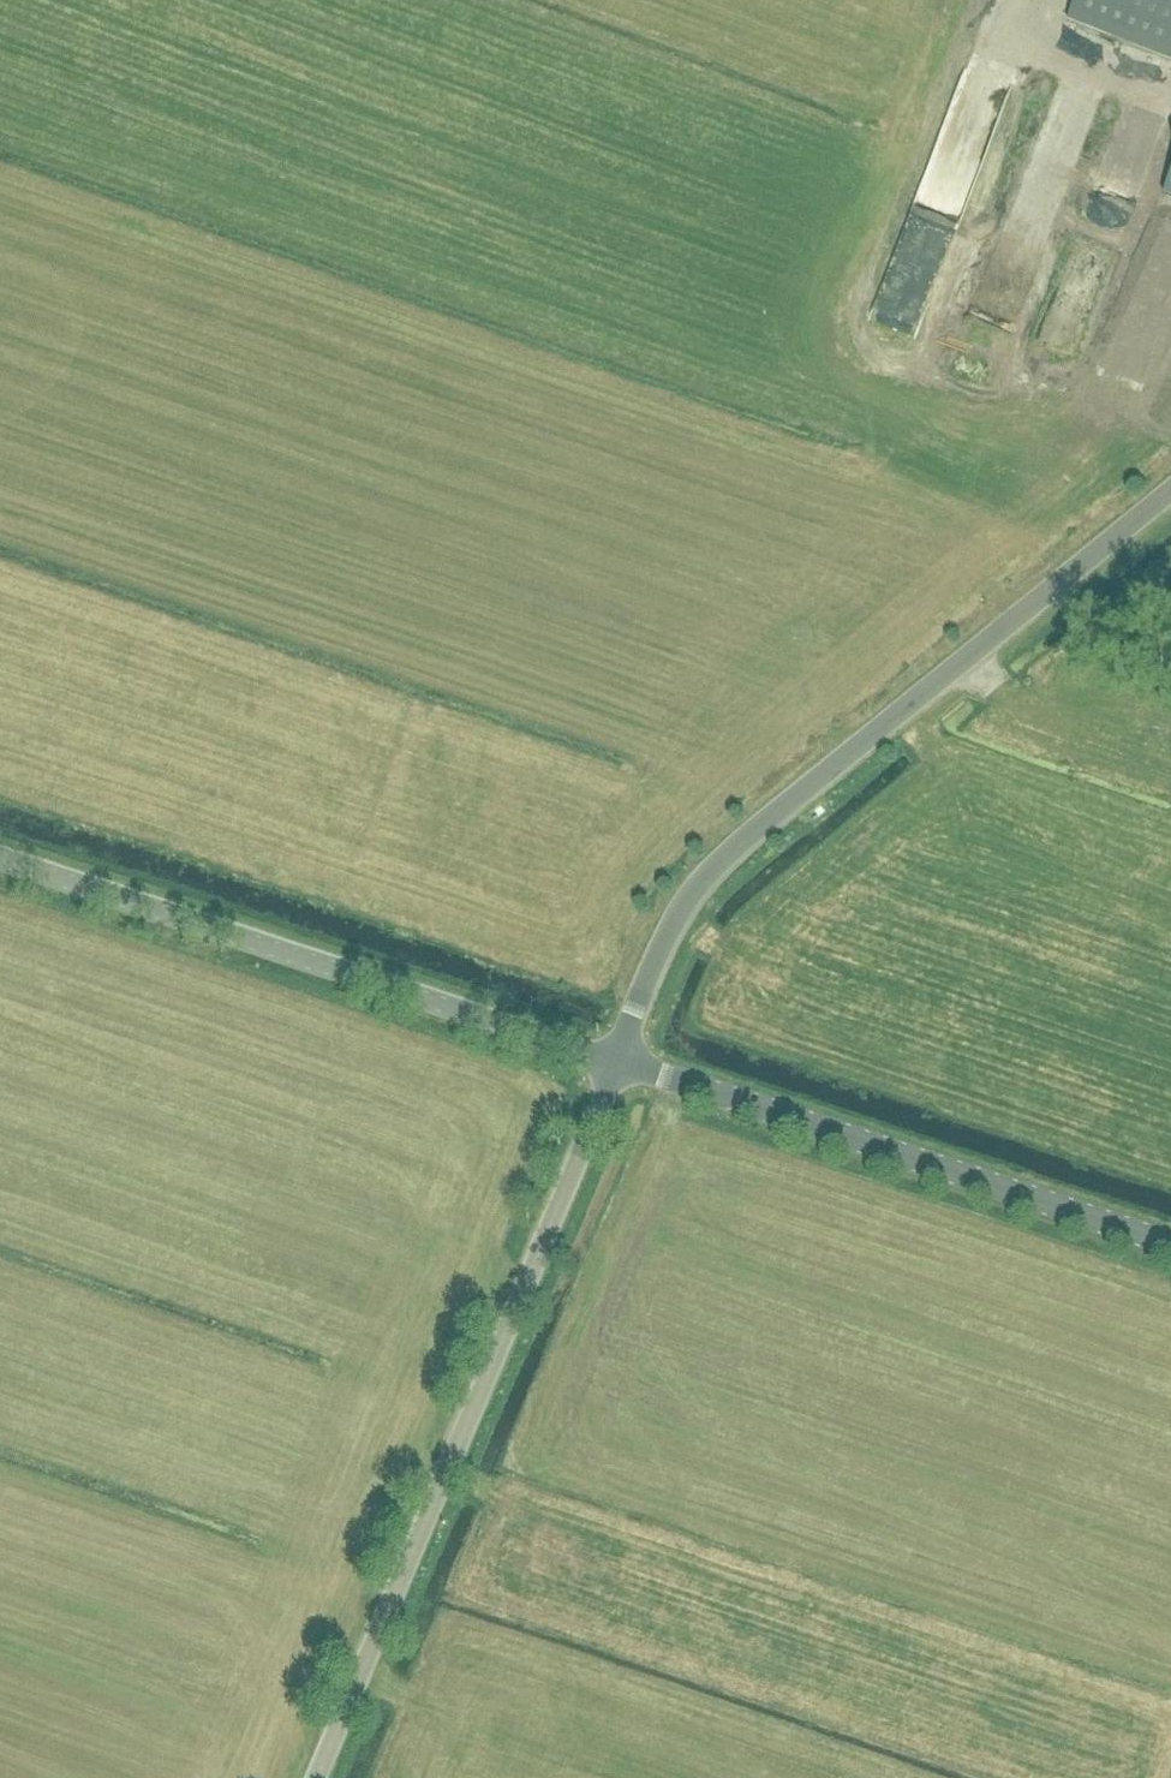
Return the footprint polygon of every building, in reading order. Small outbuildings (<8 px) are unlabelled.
[(1060,18),(1170,62),(1170,0),(1067,0),(1060,18)] [(1162,196),(1170,200),(1170,174),(1162,196)] [(1108,181),(1068,303),(1089,310),(1129,188),(1108,181)]
